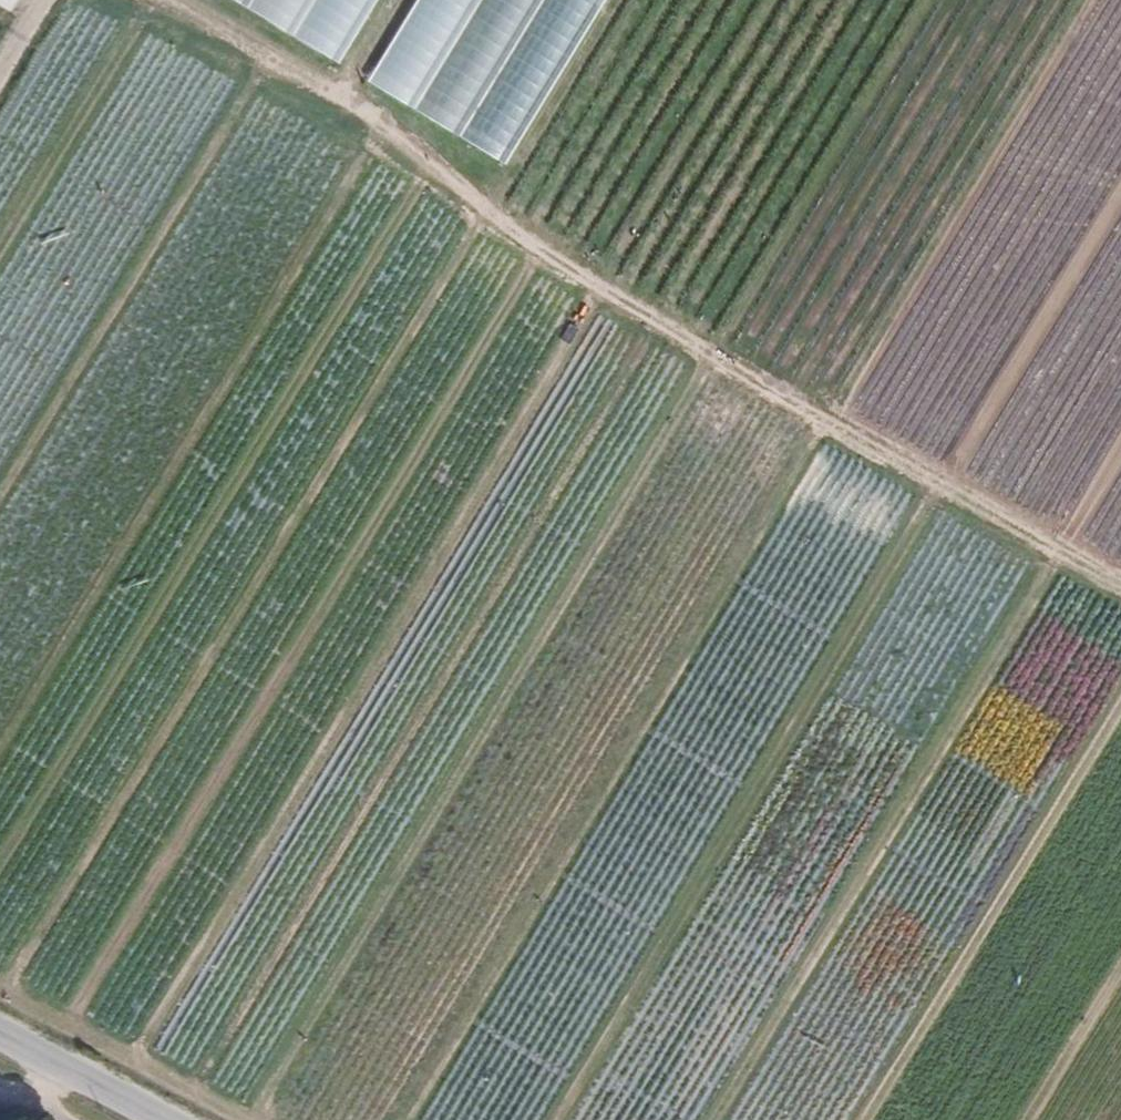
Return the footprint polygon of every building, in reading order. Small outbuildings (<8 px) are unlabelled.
[(11,12),(17,0),(0,0),(0,6),(11,12)] [(347,62),(380,0),(230,0),(347,62)] [(375,91),(518,164),(602,0),(421,0),(375,91)]
